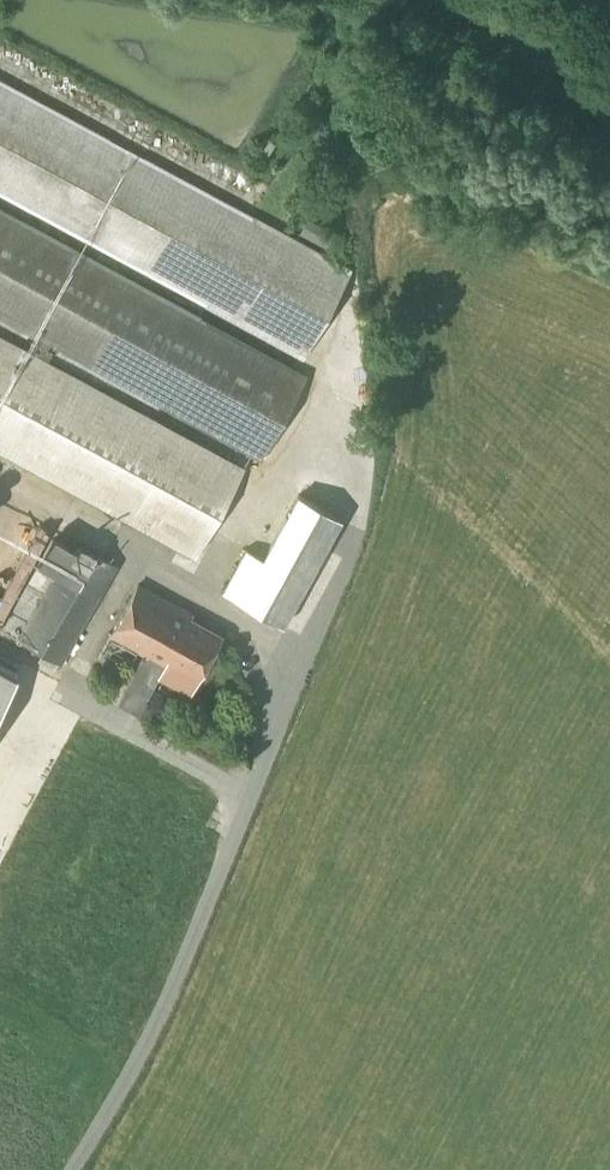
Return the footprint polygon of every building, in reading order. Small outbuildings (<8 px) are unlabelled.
[(348,273),(0,86),(0,188),(306,353),(348,273)] [(265,151),(276,158),(286,142),(275,135),(265,151)] [(305,379),(0,214),(0,316),(222,436),(262,458),(305,379)] [(310,220),(305,234),(348,248),(353,235),(310,220)] [(46,362),(53,349),(38,341),(32,353),(46,362)] [(241,473),(0,343),(0,445),(105,502),(102,508),(195,558),(241,473)] [(283,626),(342,519),(298,495),(264,559),(246,549),(223,593),(283,626)] [(118,565),(88,548),(83,557),(70,550),(19,638),(62,663),(118,565)] [(198,678),(221,636),(190,619),(193,614),(139,585),(110,636),(145,655),(133,677),(152,688),(167,661),(198,678)] [(0,659),(0,728),(30,676),(0,659)] [(28,805),(41,784),(33,779),(19,800),(28,805)]
